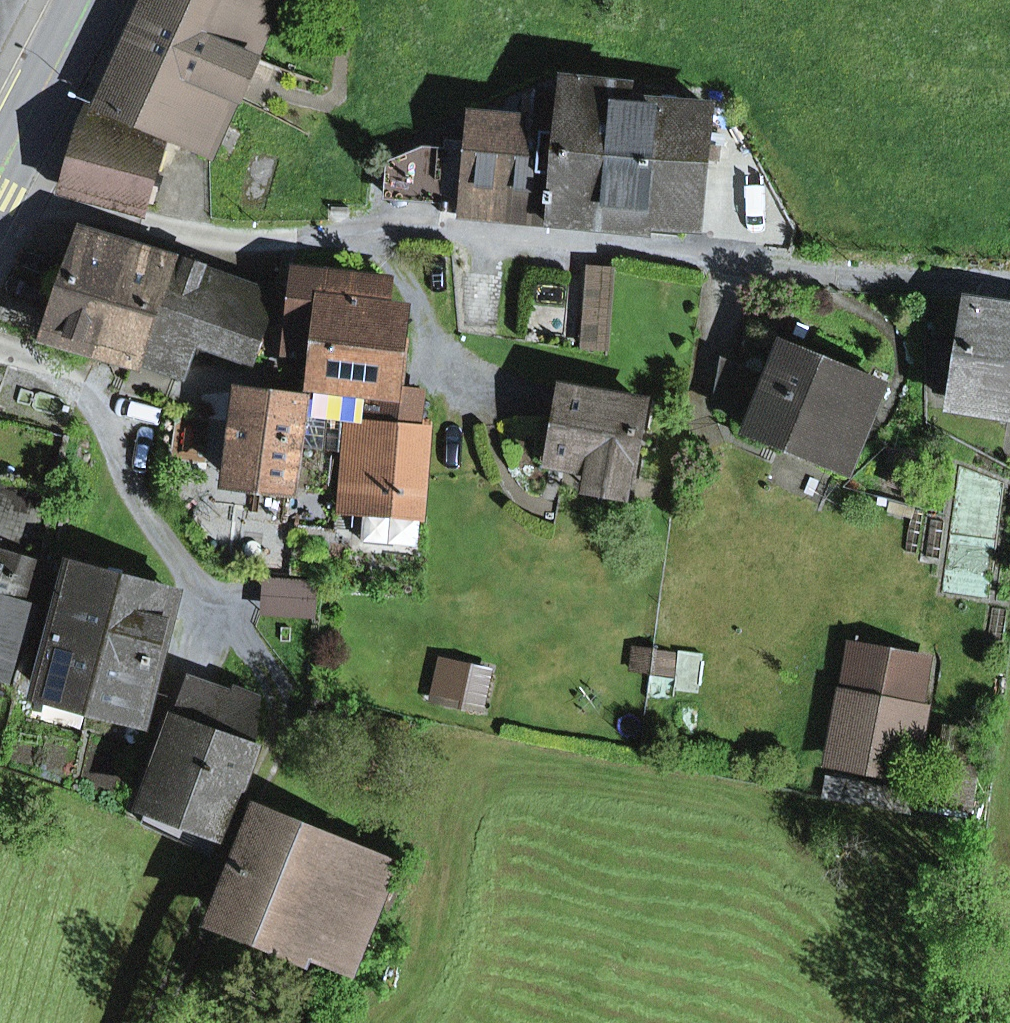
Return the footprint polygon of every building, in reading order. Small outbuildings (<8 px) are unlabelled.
[(100,107),(165,137),(212,157),(272,15),(238,0),(148,0),(100,107)] [(553,208),(603,213),(615,85),(564,80),(563,95),(540,92),(537,124),(559,126),(551,208),(553,208)] [(642,88),(615,85),(603,213),(685,221),(698,222),(704,158),(706,145),(709,108),(641,102),(642,88)] [(146,208),(165,137),(100,107),(99,111),(91,108),(82,128),(66,186),(146,208)] [(551,208),(559,126),(537,124),(475,118),(473,142),(446,139),(446,148),(440,200),(439,212),(552,223),(553,208),(551,208)] [(704,158),(716,159),(717,147),(706,145),(704,158)] [(388,162),(386,195),(440,200),(446,148),(422,146),(388,162)] [(552,223),(683,235),(685,221),(603,213),(553,208),(552,223)] [(85,227),(48,331),(101,346),(132,242),(85,227)] [(101,346),(139,358),(140,354),(143,347),(174,256),(132,242),(101,346)] [(174,256),(143,347),(185,361),(195,336),(251,356),(272,299),(215,278),(218,272),(174,256)] [(588,303),(612,304),(614,271),(591,269),(588,303)] [(420,395),(399,392),(405,343),(394,342),(395,326),(396,317),(383,316),(387,281),(298,271),(289,350),(319,354),(317,377),(320,377),(303,401),(271,395),(244,390),(232,483),(287,490),(293,446),(347,452),(344,482),(367,484),(364,511),(421,516),(428,431),(416,430),(420,395)] [(939,346),(932,390),(957,394),(957,398),(1009,407),(1009,306),(973,300),(964,350),(939,346)] [(585,348),(608,350),(612,304),(588,303),(585,348)] [(881,383),(782,345),(770,377),(752,422),(748,431),(827,462),(850,404),(870,412),(881,383)] [(183,368),(185,361),(143,347),(140,354),(183,368)] [(712,407),(752,422),(770,377),(721,356),(712,407)] [(643,403),(564,389),(551,463),(586,470),(630,477),(643,403)] [(827,462),(847,469),(870,412),(850,404),(827,462)] [(583,487),(627,494),(630,477),(586,470),(583,487)] [(0,478),(0,551),(28,559),(48,492),(0,478)] [(342,509),(364,511),(367,484),(344,482),(342,509)] [(44,564),(28,559),(0,551),(0,678),(9,681),(21,640),(25,641),(44,564)] [(73,563),(40,689),(91,703),(124,576),(73,563)] [(91,703),(144,716),(177,590),(124,576),(91,703)] [(317,582),(265,579),(263,612),(314,616),(317,582)] [(634,652),(632,669),(674,675),(676,659),(634,652)] [(924,665),(854,652),(835,757),(905,770),(924,665)] [(439,662),(433,692),(483,703),(490,673),(439,662)] [(227,693),(194,683),(182,718),(213,730),(227,693)] [(236,688),(235,695),(227,693),(213,730),(182,718),(142,823),(211,856),(255,746),(261,699),(236,688)] [(481,714),(483,703),(433,692),(430,703),(481,714)] [(915,791),(826,775),(822,798),(911,813),(915,791)] [(293,950),(340,839),(267,808),(219,919),(293,950)] [(392,870),(389,860),(340,839),(293,950),(343,972),(367,913),(373,916),(392,870)]
